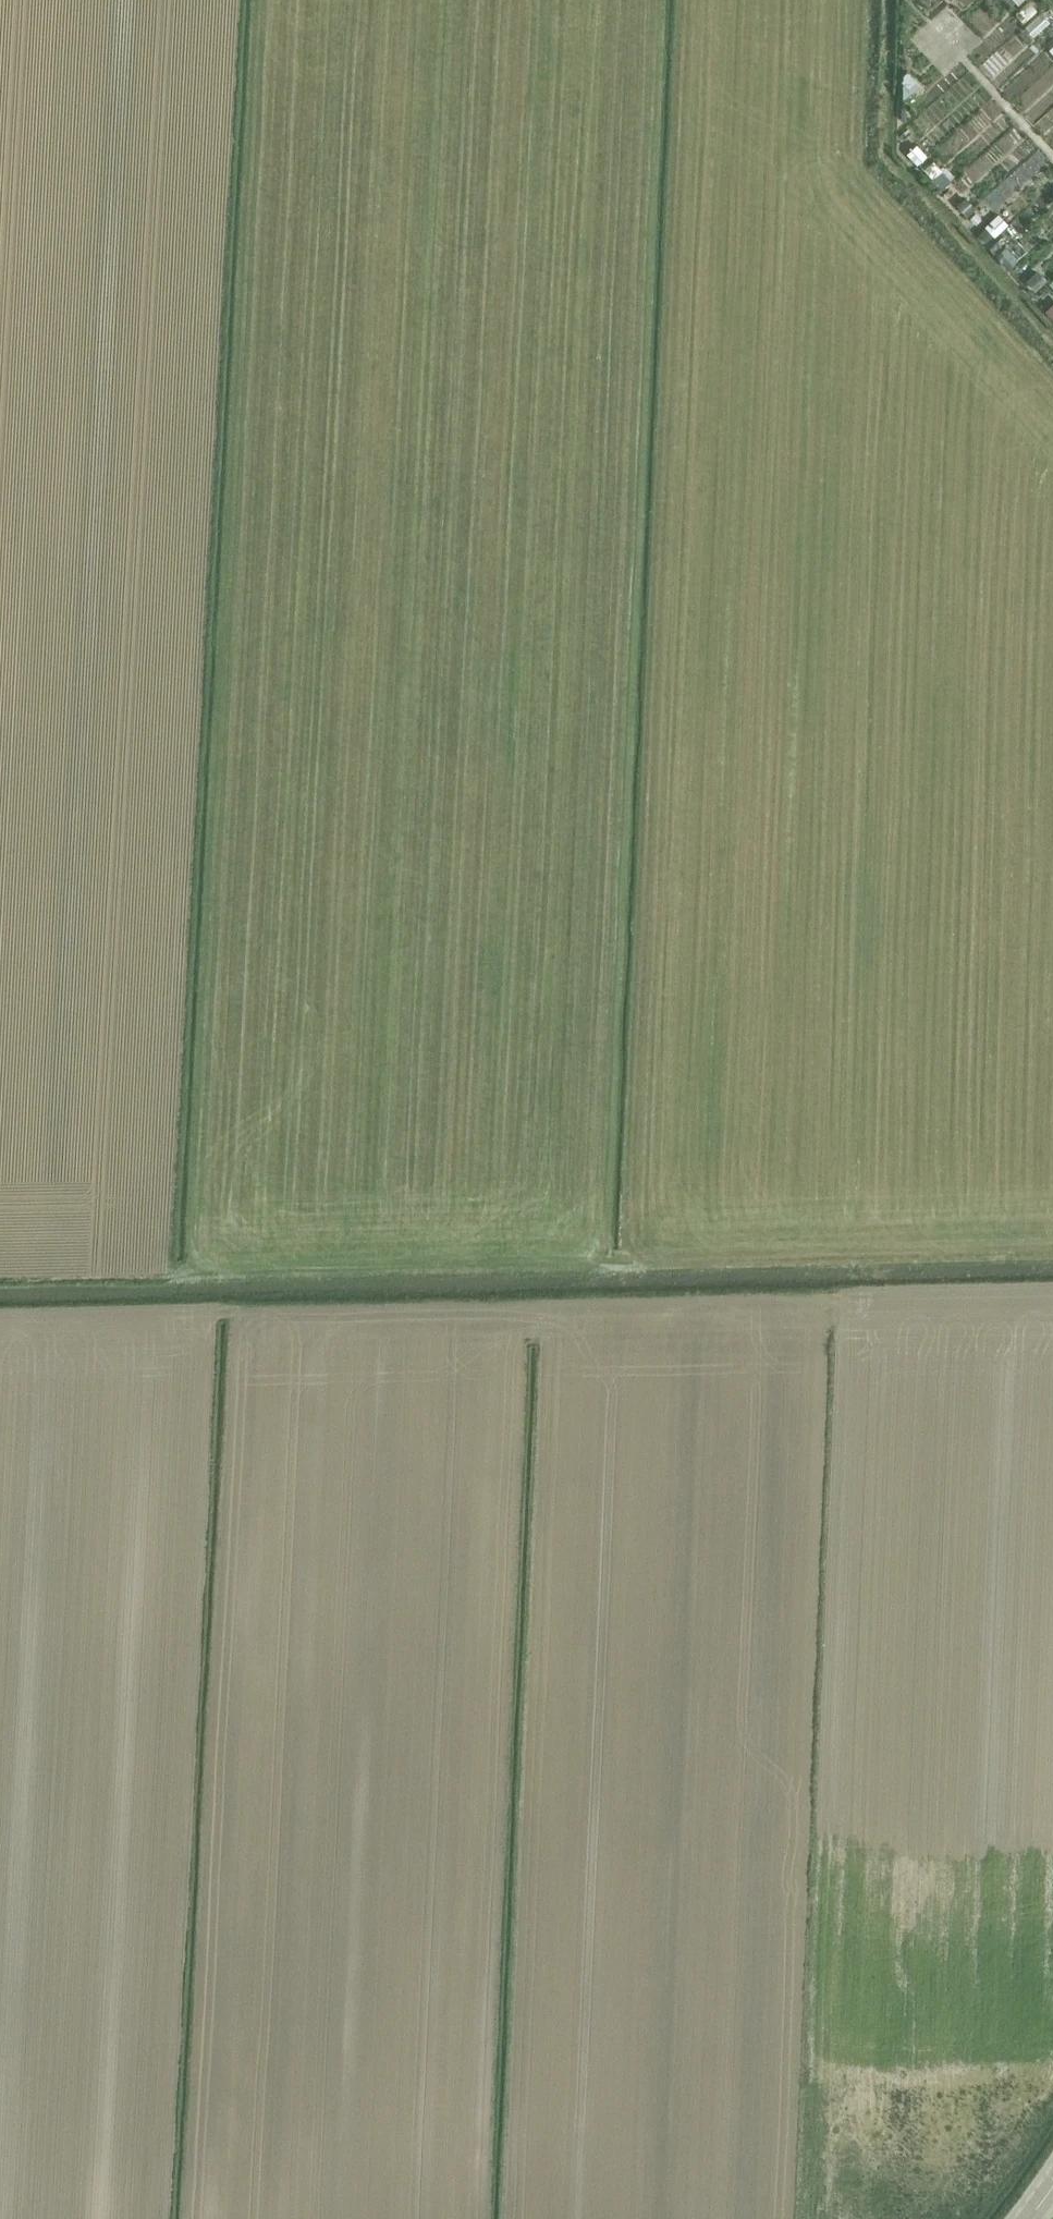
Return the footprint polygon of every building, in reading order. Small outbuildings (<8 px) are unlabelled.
[(938,125),(943,130),(958,117),(954,112),(970,97),(956,82),(914,120),(927,135),(938,125)] [(968,214),(977,225),(998,209),(989,198),(968,214)] [(1002,212),(989,224),(997,233),(1010,222),(1002,212)] [(1004,236),(992,246),(1010,267),(1022,256),(1004,236)]
